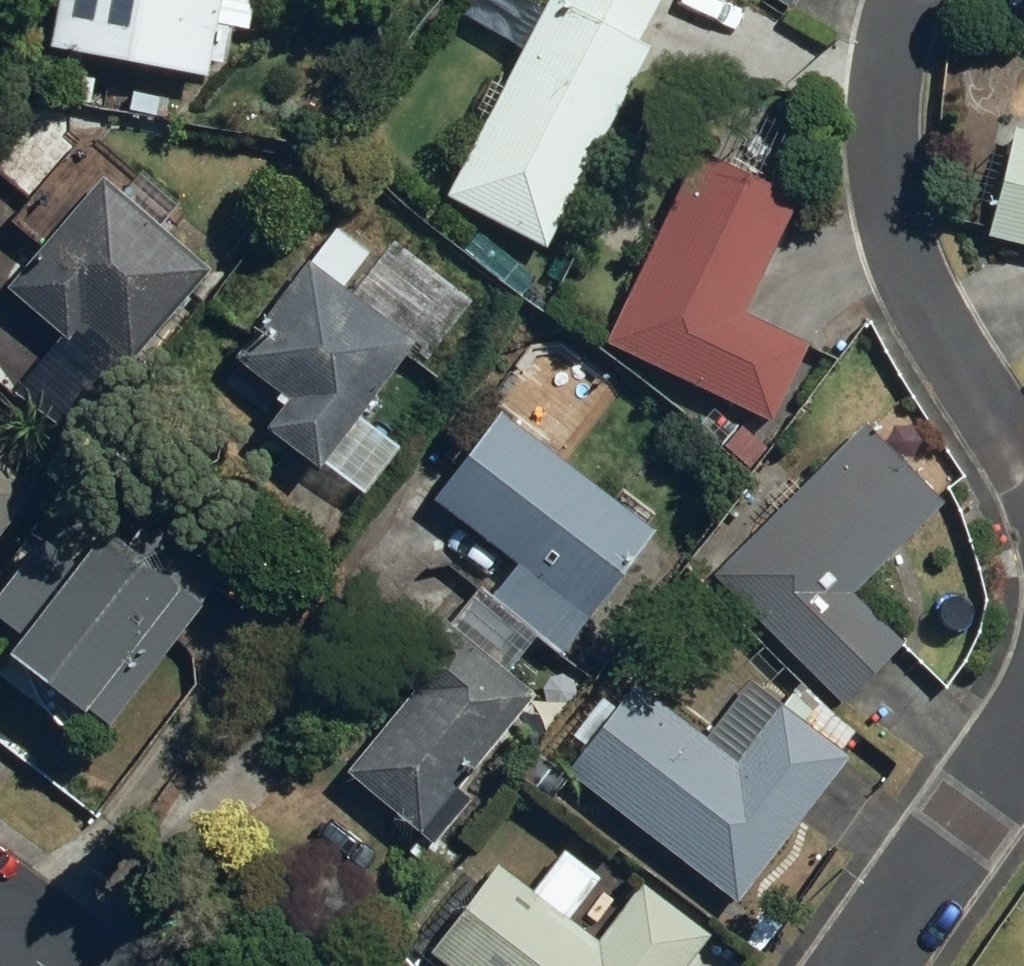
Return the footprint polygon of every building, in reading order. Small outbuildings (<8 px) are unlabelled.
[(38,67),(197,94),(213,0),(49,0),(38,67)] [(441,192),(538,244),(644,42),(639,39),(659,0),(566,0),(561,9),(543,0),(542,0),(441,192)] [(785,12),(793,0),(767,0),(785,12)] [(1023,260),(1023,136),(996,131),(974,251),(1023,260)] [(681,164),(599,333),(770,424),(808,345),(737,311),(784,214),(681,164)] [(74,330),(126,367),(202,278),(89,182),(0,287),(0,292),(62,345),(74,330)] [(329,230),(224,371),(272,407),(255,430),(320,479),(324,472),(361,500),(394,457),(355,428),(416,347),(431,357),(465,311),(381,248),(372,261),(329,230)] [(650,536),(496,411),(424,500),(504,565),(439,646),(444,650),(340,778),(414,838),(400,855),(434,883),(460,850),(444,836),(475,797),(463,787),(533,701),(504,677),(532,642),(552,658),(650,536)] [(860,424),(703,578),(836,715),(903,649),(857,601),(947,514),(860,424)] [(35,488),(0,463),(0,536),(35,488)] [(26,535),(0,570),(0,626),(15,637),(0,658),(0,672),(95,742),(190,614),(89,538),(68,566),(26,535)] [(626,682),(562,771),(735,905),(844,766),(774,711),(732,765),(626,682)] [(415,957),(428,965),(687,965),(705,941),(641,893),(597,952),(565,929),(600,883),(563,855),(530,899),(481,863),(415,957)]
